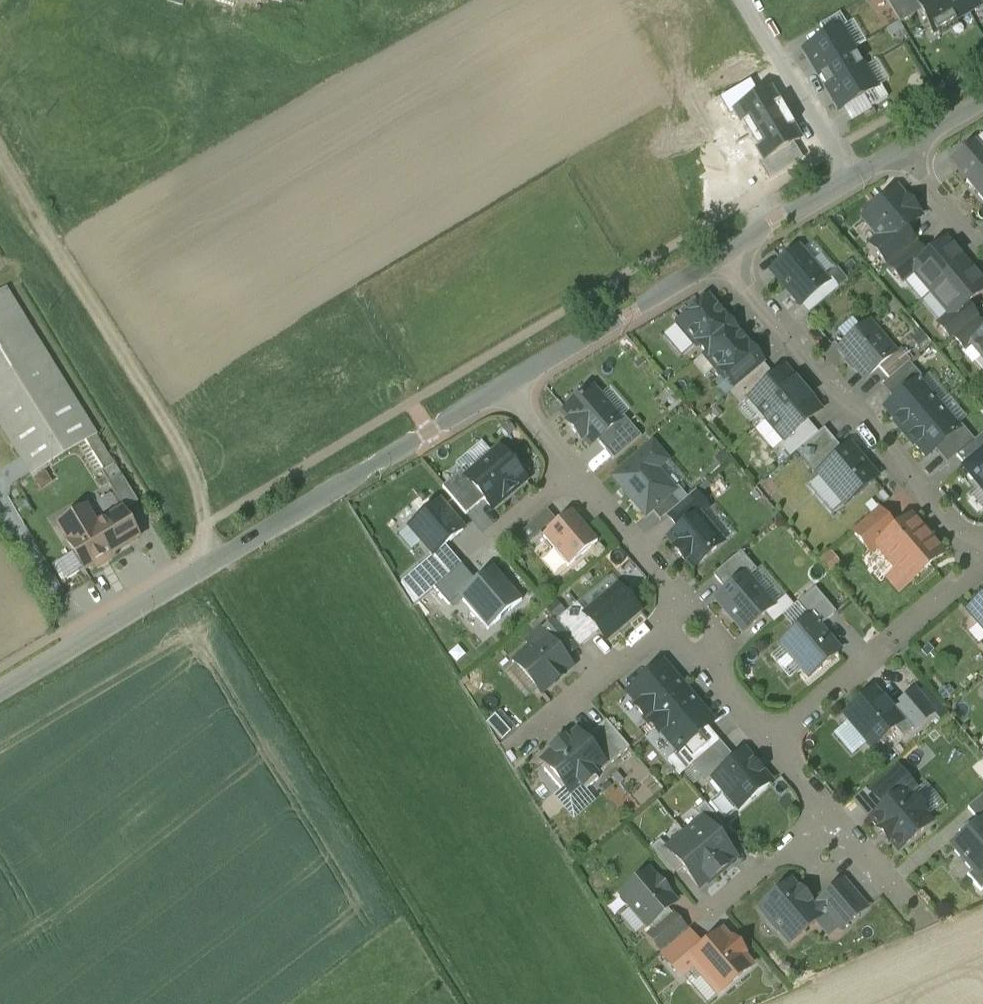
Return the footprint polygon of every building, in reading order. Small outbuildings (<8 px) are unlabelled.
[(892,11),(910,0),(885,0),(892,11)] [(913,0),(910,0),(892,11),(900,24),(921,12),(913,0)] [(921,12),(921,13),(934,34),(969,14),(960,0),(913,0),(921,12)] [(969,14),(982,5),(982,0),(960,0),(969,14)] [(826,38),(840,30),(846,26),(839,14),(820,26),(826,38)] [(826,38),(804,51),(816,71),(852,50),(840,30),(826,38)] [(852,50),(816,71),(828,91),(863,70),(852,50)] [(863,70),(828,91),(840,111),(863,97),(875,90),(863,70)] [(880,87),(875,90),(863,97),(870,109),(887,99),(880,87)] [(974,143),(982,153),(982,135),(974,143)] [(974,143),(950,163),(982,203),(982,153),(974,143)] [(906,202),(896,191),(883,203),(876,202),(863,213),(863,219),(879,239),(887,248),(905,232),(920,219),(914,213),(915,212),(907,201),(906,202)] [(905,232),(887,248),(879,239),(870,247),(889,268),(916,245),(905,232)] [(927,258),(911,271),(914,274),(932,295),(966,266),(945,242),(927,258)] [(824,281),(837,270),(814,244),(802,254),(824,281)] [(916,245),(889,268),(902,284),(914,274),(911,271),(927,258),(916,245)] [(798,250),(771,272),(800,307),(827,284),(824,281),(802,254),(798,250)] [(932,295),(950,316),(952,319),(968,306),(982,293),(982,287),(966,266),(932,295)] [(831,281),(839,290),(847,282),(837,270),(824,281),(827,284),(831,281)] [(831,281),(827,284),(800,307),(808,316),(839,290),(831,281)] [(6,294),(0,297),(0,424),(32,476),(94,437),(6,294)] [(726,323),(707,300),(677,326),(696,348),(699,346),(726,323)] [(968,306),(952,319),(950,316),(938,326),(951,342),(954,340),(954,339),(975,321),(976,321),(978,319),(968,306)] [(954,339),(954,340),(964,351),(972,345),(982,335),(982,330),(976,321),(975,321),(954,339)] [(726,323),(699,346),(707,355),(704,358),(705,359),(735,333),(726,323)] [(894,355),(868,325),(839,349),(865,380),(879,369),(894,355)] [(735,333),(705,359),(724,381),(727,379),(726,378),(754,355),(735,333)] [(972,345),(982,357),(982,358),(982,335),(972,345)] [(894,355),(879,369),(889,381),(909,364),(910,363),(900,351),(894,355)] [(763,366),(754,355),(726,378),(727,379),(736,390),(745,382),(763,366)] [(889,381),(881,388),(894,403),(917,383),(920,386),(921,385),(919,383),(922,380),(909,364),(889,381)] [(763,366),(745,382),(756,394),(774,378),(764,366),(763,366)] [(756,394),(750,400),(767,421),(802,392),(784,371),(774,378),(756,394)] [(745,382),(736,390),(746,402),(750,400),(756,394),(745,382)] [(894,403),(886,410),(906,434),(938,407),(920,386),(917,383),(894,403)] [(618,422),(623,418),(631,412),(611,389),(598,399),(618,422)] [(591,391),(563,415),(571,423),(567,426),(580,441),(583,439),(591,447),(597,442),(619,423),(618,422),(598,399),(591,391)] [(802,392),(767,421),(785,441),(808,423),(819,412),(802,392)] [(938,407),(906,434),(926,458),(934,451),(958,430),(957,429),(938,407)] [(618,422),(619,423),(597,442),(614,462),(641,439),(623,418),(618,422)] [(785,441),(780,446),(783,449),(793,440),(801,450),(818,435),(808,423),(785,441)] [(958,430),(934,451),(947,466),(956,458),(974,443),(961,426),(957,429),(958,430)] [(801,450),(796,454),(817,478),(819,476),(818,475),(843,453),(824,430),(818,435),(801,450)] [(956,458),(965,468),(982,453),(982,435),(974,443),(956,458)] [(801,450),(793,440),(783,449),(791,458),(796,454),(801,450)] [(455,466),(462,473),(467,479),(492,457),(481,444),(455,466)] [(652,445),(612,479),(645,518),(651,512),(675,492),(674,492),(656,471),(667,462),(652,445)] [(843,453),(818,475),(819,476),(845,507),(877,480),(850,448),(843,453)] [(467,479),(466,479),(484,501),(492,510),(525,481),(500,451),(492,457),(467,479)] [(965,469),(982,490),(982,453),(965,468),(965,469)] [(484,501),(466,479),(467,479),(462,473),(442,489),(465,516),(484,501)] [(845,507),(819,476),(817,478),(807,486),(833,517),(845,507)] [(138,504),(121,477),(109,485),(125,512),(138,504)] [(675,492),(651,512),(659,523),(667,517),(687,499),(678,488),(674,492),(675,492)] [(708,509),(694,493),(687,499),(667,517),(679,531),(697,516),(698,517),(708,509)] [(438,503),(409,528),(434,557),(445,547),(463,532),(438,503)] [(877,511),(852,533),(870,555),(877,549),(877,548),(895,533),(877,511)] [(548,513),(520,536),(527,544),(554,522),(548,513)] [(571,513),(542,538),(568,568),(597,544),(571,513)] [(121,514),(92,532),(82,516),(59,530),(85,572),(137,540),(121,514)] [(698,517),(697,516),(679,531),(670,539),(677,548),(674,551),(684,562),(687,560),(694,568),(722,545),(698,517)] [(895,533),(877,548),(877,549),(908,585),(941,556),(910,519),(895,533)] [(434,557),(429,561),(446,580),(461,567),(445,547),(434,557)] [(740,554),(713,577),(726,592),(745,576),(748,580),(756,572),(740,554)] [(429,561),(417,571),(434,590),(446,580),(429,561)] [(459,599),(459,598),(476,584),(461,567),(446,580),(434,590),(449,607),(450,607),(459,599)] [(748,580),(772,609),(785,598),(761,568),(756,572),(748,580)] [(476,584),(459,598),(459,599),(463,603),(488,632),(522,603),(493,569),(476,584)] [(417,571),(414,574),(430,593),(434,590),(417,571)] [(430,593),(414,574),(402,584),(416,606),(430,593)] [(748,580),(745,576),(726,592),(716,601),(744,634),(765,615),(772,609),(748,580)] [(578,607),(586,615),(617,589),(609,580),(578,607)] [(639,612),(618,588),(617,589),(586,615),(584,616),(599,633),(605,641),(639,612)] [(836,615),(815,590),(797,605),(810,621),(811,620),(819,629),(836,615)] [(785,598),(772,609),(765,615),(774,625),(794,608),(785,598)] [(463,603),(459,599),(450,607),(453,610),(463,603)] [(968,612),(982,631),(982,599),(968,612)] [(599,633),(584,616),(586,615),(578,607),(576,605),(556,623),(579,650),(599,633)] [(819,629),(811,620),(810,621),(780,646),(783,649),(801,671),(809,679),(838,655),(822,636),(823,635),(819,629)] [(524,643),(531,651),(545,638),(547,637),(540,629),(524,643)] [(571,667),(545,638),(531,651),(515,664),(540,693),(550,685),(551,687),(562,677),(561,676),(571,667)] [(789,681),(801,671),(783,649),(771,659),(789,681)] [(662,665),(628,695),(639,707),(636,710),(644,719),(647,722),(682,692),(674,681),(675,680),(662,665)] [(684,691),(675,680),(674,681),(682,692),(684,691)] [(918,696),(934,715),(939,722),(947,715),(926,690),(918,696)] [(695,704),(684,691),(682,692),(694,705),(695,704)] [(682,692),(647,722),(650,725),(650,726),(658,735),(661,733),(678,753),(707,728),(712,724),(695,704),(694,705),(682,692)] [(895,708),(899,713),(914,730),(914,731),(934,715),(918,696),(914,692),(895,708)] [(874,693),(845,717),(872,749),(894,730),(901,724),(894,717),(874,693)] [(894,717),(901,724),(894,730),(902,739),(914,730),(899,713),(894,717)] [(629,750),(606,722),(584,741),(604,765),(603,766),(606,769),(629,750)] [(667,763),(679,777),(692,767),(696,763),(689,755),(697,749),(704,757),(720,743),(707,728),(678,753),(667,763)] [(584,741),(577,733),(565,743),(563,745),(564,746),(557,752),(556,751),(554,753),(542,763),(547,769),(544,772),(561,791),(564,789),(569,795),(581,785),(593,775),(603,766),(604,765),(584,741)] [(563,740),(551,750),(554,753),(556,751),(557,752),(564,746),(563,745),(565,743),(563,740)] [(716,771),(710,776),(713,780),(735,761),(720,743),(704,757),(716,771)] [(704,757),(697,749),(689,755),(696,763),(704,757)] [(770,785),(744,754),(735,761),(713,780),(724,793),(739,810),(770,785)] [(696,763),(692,767),(704,781),(710,776),(716,771),(704,757),(696,763)] [(897,769),(870,792),(884,808),(903,792),(907,796),(915,789),(901,773),(897,769)] [(598,781),(593,775),(581,785),(586,791),(598,781)] [(564,789),(561,791),(554,798),(573,821),(595,803),(586,791),(581,785),(569,795),(564,789)] [(909,799),(912,803),(914,801),(924,812),(922,814),(926,819),(943,805),(925,785),(909,799)] [(907,796),(903,792),(884,808),(871,819),(880,830),(878,832),(888,843),(890,841),(899,852),(931,825),(926,819),(922,814),(924,812),(914,801),(912,803),(909,799),(907,796)] [(722,825),(739,810),(724,793),(707,807),(722,825)] [(967,809),(978,822),(982,818),(982,819),(982,796),(967,809)] [(707,807),(704,804),(694,812),(702,821),(703,820),(718,839),(728,831),(722,825),(707,807)] [(982,818),(978,822),(970,828),(961,836),(949,847),(971,873),(977,880),(982,876),(982,819),(982,818)] [(718,839),(703,820),(702,821),(685,836),(718,875),(723,871),(722,869),(735,858),(718,839)] [(968,825),(959,833),(961,836),(970,828),(968,825)] [(718,875),(685,836),(668,850),(667,851),(682,869),(699,889),(708,881),(712,878),(713,880),(718,875)] [(668,850),(660,841),(650,849),(673,877),(682,869),(667,851),(668,850)] [(656,882),(648,873),(621,896),(648,927),(650,926),(668,911),(675,905),(667,896),(669,894),(657,881),(656,882)] [(977,880),(971,873),(967,877),(981,893),(982,891),(982,876),(977,880)] [(842,883),(818,904),(819,905),(826,913),(841,931),(866,910),(842,883)] [(791,884),(760,910),(768,920),(767,921),(777,933),(778,932),(789,945),(820,919),(820,918),(826,913),(819,905),(813,910),(808,904),(810,903),(800,891),(798,893),(791,884)] [(668,911),(650,926),(655,932),(649,937),(660,950),(685,929),(668,911)] [(681,977),(694,966),(689,961),(702,950),(687,933),(661,955),(681,977)] [(730,944),(721,933),(702,950),(689,961),(694,966),(696,969),(719,995),(751,968),(741,956),(743,954),(733,942),(730,944)] [(719,995),(696,969),(684,979),(705,1003),(708,1003),(719,995)]
